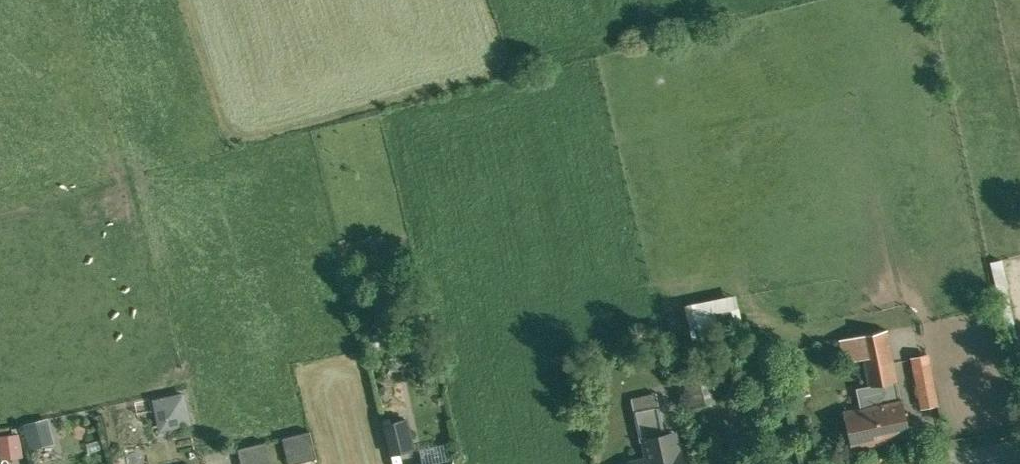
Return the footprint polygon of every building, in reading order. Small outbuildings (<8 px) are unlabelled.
[(686,306),(692,339),(741,329),(735,296),(686,306)] [(884,331),(840,340),(844,362),(859,360),(864,387),(893,382),(884,331)] [(384,345),(373,348),(377,361),(388,358),(384,345)] [(927,355),(911,358),(922,407),(938,403),(927,355)] [(708,370),(683,375),(690,406),(714,401),(708,370)] [(864,387),(854,390),(858,411),(842,414),(849,449),(905,438),(893,382),(864,387)] [(180,394),(154,399),(160,430),(186,425),(180,394)] [(659,404),(633,409),(640,442),(645,441),(649,460),(659,458),(654,437),(665,435),(659,404)] [(407,419),(384,425),(391,454),(414,448),(407,419)] [(48,420),(27,425),(33,448),(54,443),(48,420)] [(284,438),(290,463),(295,463),(318,458),(311,431),(284,438)] [(654,437),(659,458),(649,460),(632,463),(683,463),(681,453),(679,454),(674,433),(665,435),(654,437)] [(0,438),(0,446),(2,457),(21,453),(18,434),(0,438)] [(239,448),(243,463),(272,463),(267,442),(239,448)]
